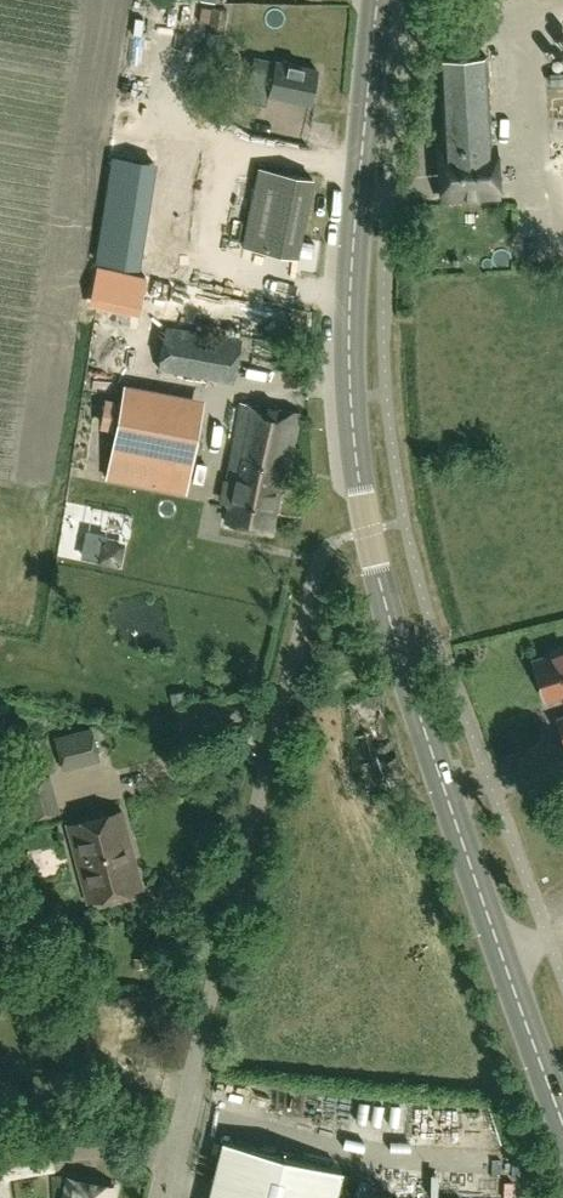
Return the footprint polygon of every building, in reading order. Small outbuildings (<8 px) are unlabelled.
[(225,33),(229,8),(212,5),(209,31),(225,33)] [(492,146),(487,56),(437,58),(443,149),(439,149),(442,199),(464,197),(464,200),(476,199),(476,197),(498,195),(495,146),(492,146)] [(253,57),(249,77),(270,81),(267,95),(309,104),(317,69),(275,60),(275,62),(253,57)] [(181,249),(199,145),(159,138),(141,242),(181,249)] [(298,256),(312,178),(259,168),(244,246),(298,256)] [(232,381),(240,340),(166,327),(158,368),(232,381)] [(294,366),(296,359),(285,357),(284,364),(294,366)] [(187,493),(204,399),(125,384),(123,398),(119,418),(107,478),(187,493)] [(119,418),(123,398),(105,395),(101,414),(119,418)] [(284,493),(299,412),(240,402),(226,480),(234,482),(226,520),(266,528),(273,491),(284,493)] [(120,565),(124,543),(101,539),(97,561),(120,565)] [(550,651),(551,655),(534,660),(546,697),(562,692),(562,647),(550,651)] [(368,796),(405,787),(382,696),(347,704),(368,796)] [(63,768),(98,758),(91,730),(56,739),(63,768)] [(32,818),(59,811),(50,776),(23,783),(32,818)] [(87,901),(142,887),(122,811),(67,825),(87,901)] [(78,941),(61,946),(65,959),(82,954),(78,941)] [(134,969),(144,968),(143,958),(133,959),(134,969)] [(8,1179),(56,1171),(51,1138),(0,1147),(0,1197),(11,1197),(8,1179)] [(341,1170),(223,1140),(208,1197),(334,1197),(341,1170)] [(114,1187),(68,1179),(64,1197),(112,1197),(114,1187)]
